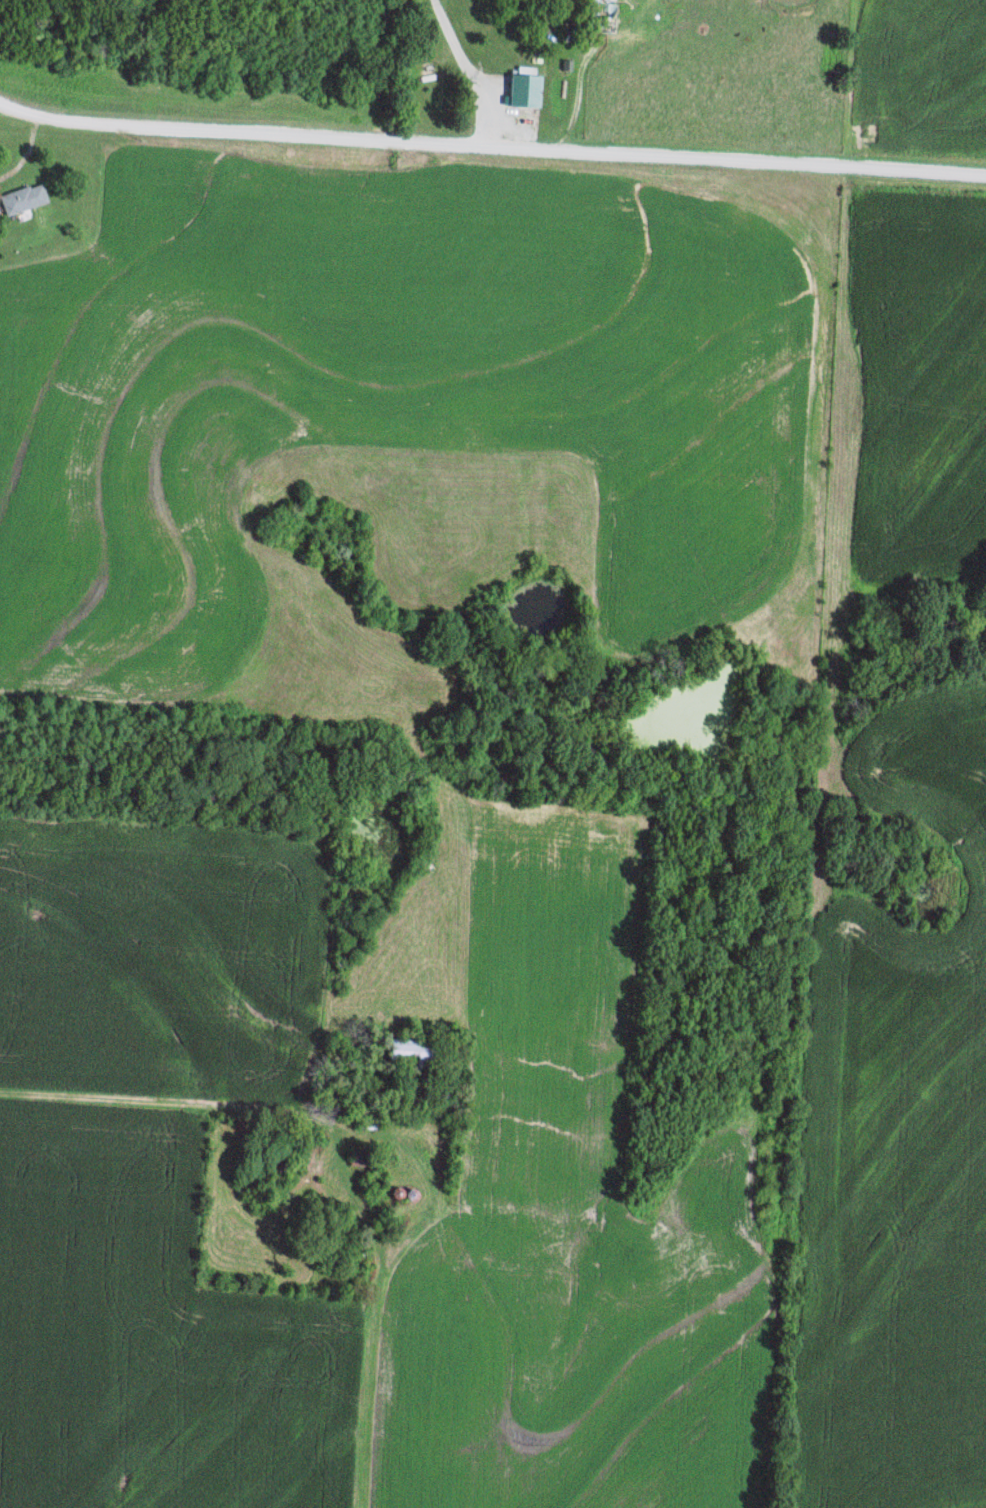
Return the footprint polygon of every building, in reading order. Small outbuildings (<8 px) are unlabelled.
[(613,0),(588,0),(587,35),(612,35),(613,0)] [(505,109),(535,110),(536,77),(506,76),(505,109)] [(39,185),(0,196),(0,207),(3,217),(45,204),(39,185)] [(383,1040),(383,1068),(428,1069),(429,1041),(383,1040)]
